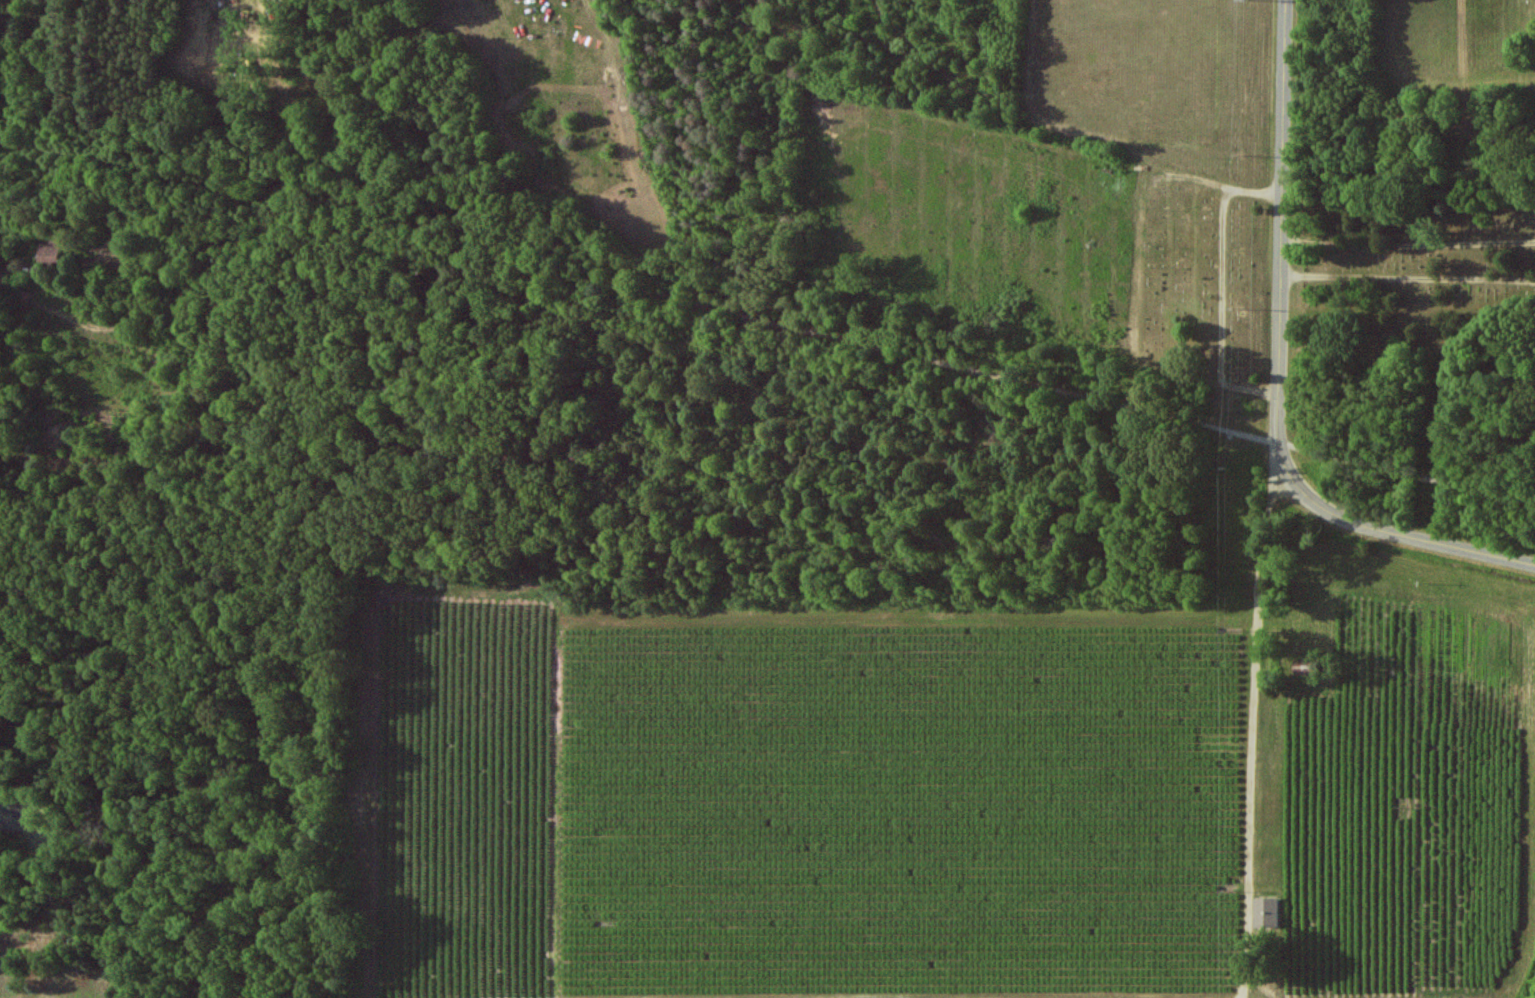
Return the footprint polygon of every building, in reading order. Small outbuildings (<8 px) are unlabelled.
[(42,262),(63,263),(64,242),(43,241),(42,262)] [(1295,676),(1315,676),(1314,659),(1295,660),(1295,676)] [(1255,898),(1256,926),(1279,926),(1279,898),(1255,898)]
